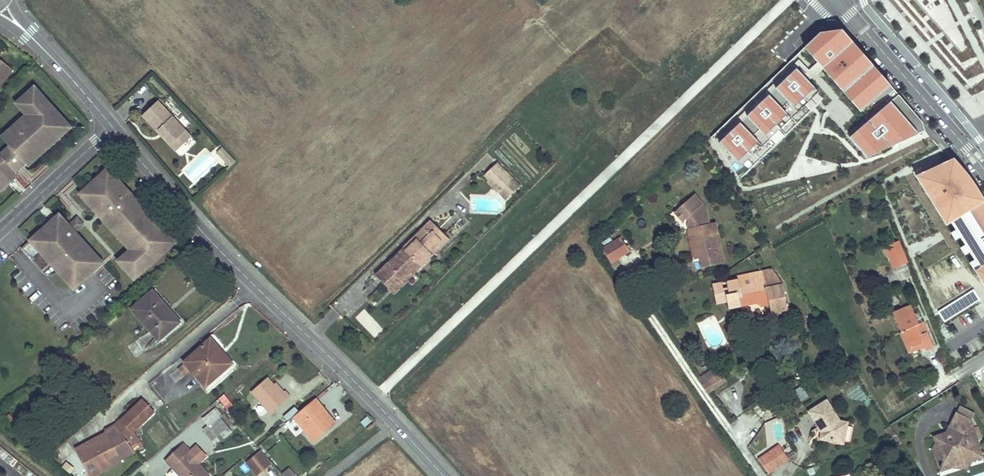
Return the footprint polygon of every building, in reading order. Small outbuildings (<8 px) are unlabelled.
[(925,131),(922,122),(842,30),(820,32),(711,137),(740,179),(819,104),(866,158),(877,153),(875,148),(888,142),(890,147),(925,131)] [(14,69),(0,58),(0,86),(14,69)] [(71,126),(35,86),(24,96),(27,99),(20,105),(28,113),(30,116),(24,122),(21,119),(8,131),(11,133),(5,139),(11,145),(2,154),(0,152),(0,187),(17,170),(19,173),(28,165),(26,162),(32,156),(34,159),(47,147),(45,145),(51,139),(58,133),(60,136),(71,126)] [(20,105),(27,99),(24,96),(17,102),(20,105)] [(143,113),(157,129),(159,127),(172,141),(178,136),(184,142),(192,134),(160,98),(143,113)] [(30,116),(28,113),(21,119),(24,122),(30,116)] [(157,129),(169,144),(172,141),(159,127),(157,129)] [(11,133),(8,131),(2,136),(5,139),(11,133)] [(51,139),(54,141),(60,136),(58,133),(51,139)] [(175,150),(184,142),(178,136),(172,141),(169,144),(175,150)] [(45,145),(47,147),(54,141),(51,139),(45,145)] [(890,147),(888,142),(875,148),(877,153),(890,147)] [(227,169),(235,161),(220,145),(212,153),(227,169)] [(195,185),(218,162),(205,148),(182,171),(195,185)] [(34,159),(32,156),(26,162),(28,165),(34,159)] [(981,204),(977,197),(981,194),(965,171),(962,175),(957,169),(961,165),(954,158),(921,174),(926,181),(920,185),(931,202),(936,199),(951,223),(956,230),(960,237),(965,245),(970,252),(975,260),(979,267),(980,268),(982,272),(978,276),(983,286),(983,202),(981,204)] [(514,187),(518,183),(499,162),(485,175),(499,191),(510,182),(514,187)] [(964,170),(961,165),(957,169),(962,175),(965,171),(964,170)] [(115,174),(109,167),(106,170),(112,176),(115,174)] [(162,254),(176,241),(166,230),(163,233),(158,226),(152,220),(154,217),(138,199),(135,202),(129,195),(124,189),(126,186),(115,174),(112,176),(106,170),(84,190),(90,196),(87,199),(115,230),(118,227),(124,234),(130,240),(127,243),(132,249),(123,257),(129,264),(126,266),(136,277),(150,265),(148,262),(159,251),(162,254)] [(915,176),(920,185),(926,181),(921,174),(915,176)] [(507,199),(517,189),(514,187),(510,182),(499,191),(504,196),(507,199)] [(129,195),(132,193),(126,186),(124,189),(129,195)] [(84,190),(81,193),(87,199),(90,196),(84,190)] [(135,202),(138,199),(132,193),(129,195),(135,202)] [(707,209),(695,195),(679,209),(686,218),(690,220),(688,224),(696,257),(701,257),(703,266),(723,262),(715,223),(710,225),(707,209)] [(936,199),(931,202),(946,226),(951,223),(936,199)] [(679,209),(676,211),(684,221),(686,218),(679,209)] [(75,287),(104,261),(77,231),(83,226),(78,220),(72,226),(70,224),(61,214),(32,240),(75,287)] [(72,226),(78,220),(83,226),(85,223),(79,216),(70,224),(72,226)] [(158,226),(160,224),(154,217),(152,220),(158,226)] [(416,238),(405,249),(421,266),(432,255),(429,252),(441,239),(433,231),(437,226),(430,220),(414,235),(416,238)] [(163,233),(166,230),(160,224),(158,226),(163,233)] [(429,252),(432,255),(449,238),(437,226),(433,231),(441,239),(429,252)] [(118,227),(115,230),(121,236),(124,234),(118,227)] [(956,230),(951,233),(955,240),(960,237),(956,230)] [(121,236),(127,243),(130,240),(124,234),(121,236)] [(414,235),(403,247),(405,249),(416,238),(414,235)] [(629,248),(621,236),(602,249),(611,261),(629,248)] [(907,261),(899,242),(885,247),(893,267),(907,261)] [(965,245),(960,248),(965,255),(970,252),(965,245)] [(421,266),(405,249),(403,247),(389,261),(388,260),(374,274),(385,285),(392,278),(397,283),(410,270),(413,274),(421,266)] [(150,265),(162,254),(159,251),(148,262),(150,265)] [(123,257),(120,260),(126,266),(129,264),(123,257)] [(979,267),(975,260),(970,263),(974,270),(979,267)] [(772,268),(763,270),(764,272),(769,294),(772,312),(788,308),(784,285),(772,268)] [(740,300),(769,294),(764,272),(761,272),(761,270),(760,270),(740,275),(741,277),(738,277),(738,279),(727,281),(729,292),(727,293),(730,307),(741,305),(740,300)] [(980,300),(974,290),(967,294),(973,305),(980,300)] [(165,311),(168,308),(153,291),(132,309),(160,340),(178,324),(165,311)] [(945,323),(973,305),(967,294),(938,312),(945,323)] [(892,312),(900,332),(904,331),(910,347),(922,343),(923,346),(924,349),(933,346),(923,321),(918,323),(912,305),(892,312)] [(180,322),(168,308),(165,311),(178,324),(180,322)] [(374,338),(383,330),(365,308),(356,316),(374,338)] [(904,331),(900,332),(906,349),(907,352),(923,346),(922,343),(910,347),(904,331)] [(218,353),(221,350),(211,338),(184,362),(186,363),(192,370),(206,387),(230,366),(218,353)] [(218,353),(230,366),(233,363),(221,350),(218,353)] [(186,363),(179,369),(185,376),(192,370),(186,363)] [(703,384),(709,392),(710,392),(721,384),(716,376),(703,384)] [(282,394),(274,385),(268,377),(252,391),(271,413),(291,396),(286,390),(284,392),(282,394)] [(284,392),(277,383),(274,385),(282,394),(284,392)] [(224,393),(218,398),(226,408),(232,403),(224,393)] [(83,445),(85,450),(79,453),(90,475),(94,475),(105,471),(101,462),(109,458),(118,453),(122,460),(135,453),(131,448),(141,438),(134,431),(154,412),(142,399),(121,420),(116,426),(111,431),(108,432),(83,445)] [(316,399),(294,417),(314,440),(335,422),(316,399)] [(828,400),(809,412),(822,432),(821,438),(844,443),(848,421),(841,419),(828,400)] [(7,410),(2,415),(11,426),(17,421),(7,410)] [(963,457),(980,452),(970,419),(957,412),(950,426),(955,429),(952,435),(947,432),(934,437),(936,441),(932,448),(934,455),(944,460),(944,462),(952,466),(960,463),(963,457)] [(220,418),(209,427),(218,436),(228,427),(220,418)] [(775,439),(785,438),(784,423),(774,424),(775,439)] [(209,427),(206,430),(214,439),(218,436),(209,427)] [(275,436),(266,443),(270,449),(279,442),(275,436)] [(191,451),(184,443),(166,460),(181,475),(209,475),(210,475),(199,464),(189,453),(191,451)] [(779,445),(759,458),(769,473),(788,460),(779,445)] [(199,464),(201,462),(191,451),(189,453),(199,464)] [(258,475),(271,464),(260,451),(247,462),(258,475)] [(960,463),(952,466),(968,469),(973,459),(981,457),(980,452),(963,457),(960,463)] [(105,471),(123,462),(122,460),(118,453),(109,458),(101,462),(105,471)] [(290,468),(283,474),(284,475),(297,475),(290,468)]
